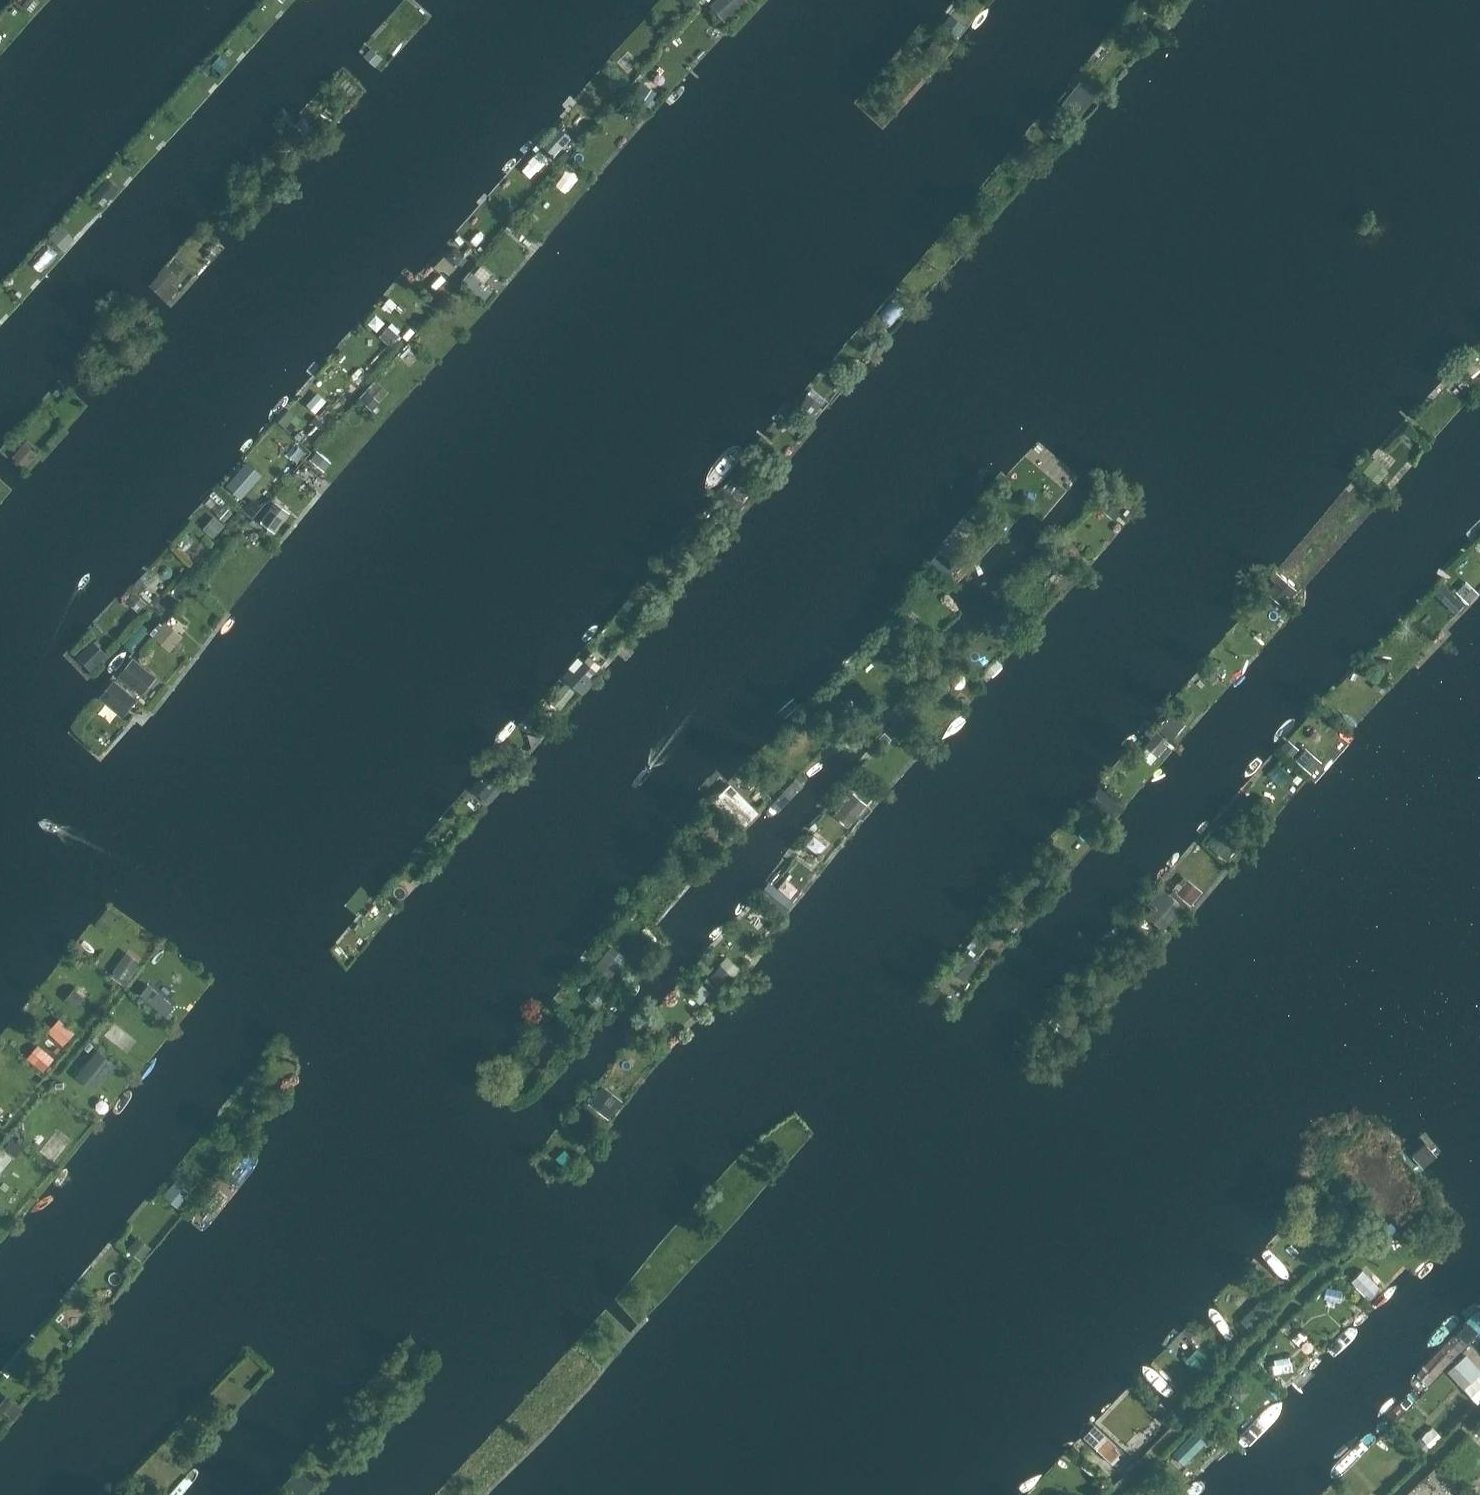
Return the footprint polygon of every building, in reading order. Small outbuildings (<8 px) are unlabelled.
[(24,4),(32,11),(38,4),(33,0),(27,0),(24,4)] [(710,5),(726,22),(742,8),(735,0),(715,0),(710,5)] [(951,15),(943,25),(958,37),(966,27),(951,15)] [(934,38),(929,44),(943,55),(948,49),(934,38)] [(372,48),(365,56),(376,66),(383,58),(372,48)] [(204,63),(198,70),(205,77),(212,69),(204,63)] [(635,91),(629,99),(645,110),(651,101),(635,91)] [(625,101),(617,110),(626,118),(634,109),(625,101)] [(562,127),(543,146),(554,157),(573,137),(562,127)] [(542,149),(532,160),(541,168),(552,157),(542,149)] [(129,160),(125,164),(131,170),(135,165),(129,160)] [(534,216),(528,222),(534,227),(540,221),(534,216)] [(479,234),(472,241),(477,245),(484,238),(479,234)] [(211,258),(221,247),(217,244),(207,255),(211,258)] [(454,246),(447,253),(449,260),(455,265),(464,255),(454,246)] [(158,275),(149,286),(167,302),(178,290),(172,285),(179,278),(166,266),(165,266),(157,274),(158,275)] [(470,270),(460,281),(486,303),(495,292),(470,270)] [(442,275),(433,285),(437,289),(447,279),(442,275)] [(869,324),(862,332),(873,341),(880,333),(869,324)] [(389,325),(380,336),(388,344),(398,333),(389,325)] [(1464,370),(1473,378),(1479,371),(1479,368),(1472,361),(1464,370)] [(1462,374),(1457,380),(1464,386),(1469,380),(1462,374)] [(58,396),(63,389),(59,386),(53,393),(58,396)] [(367,389),(359,397),(372,409),(380,401),(367,389)] [(792,407),(784,415),(792,422),(800,414),(792,407)] [(285,414),(278,421),(291,432),(297,425),(285,414)] [(13,455),(12,456),(25,467),(37,453),(24,442),(13,455)] [(317,451),(310,459),(324,471),(331,462),(317,451)] [(248,463),(228,485),(241,497),(261,474),(248,463)] [(1370,466),(1365,473),(1379,484),(1384,478),(1370,466)] [(1110,498),(1103,507),(1114,515),(1120,506),(1110,498)] [(251,499),(242,509),(252,517),(261,507),(251,499)] [(273,505),(260,522),(275,532),(287,515),(273,505)] [(216,519),(206,531),(213,538),(224,526),(216,519)] [(943,543),(929,561),(947,576),(961,558),(943,543)] [(1060,557),(1053,563),(1064,574),(1071,568),(1060,557)] [(147,570),(139,578),(147,585),(148,586),(155,578),(147,570)] [(1274,583),(1266,593),(1271,598),(1275,593),(1286,602),(1296,590),(1279,576),(1276,573),(1270,580),(1274,583)] [(139,578),(132,585),(140,593),(147,585),(139,578)] [(1466,582),(1456,592),(1468,603),(1478,593),(1466,582)] [(134,591),(125,600),(138,612),(146,604),(134,591)] [(636,591),(624,605),(631,610),(643,596),(636,591)] [(1454,596),(1446,604),(1456,614),(1464,605),(1454,596)] [(905,610),(898,619),(911,630),(918,621),(905,610)] [(165,622),(152,636),(170,651),(182,637),(165,622)] [(94,641),(83,652),(96,665),(107,655),(94,641)] [(1371,657),(1371,669),(1388,671),(1389,659),(1371,657)] [(133,659),(119,676),(135,689),(149,672),(133,659)] [(569,668),(562,676),(583,694),(595,681),(591,678),(597,671),(585,661),(574,673),(569,668)] [(1217,661),(1211,667),(1220,675),(1225,669),(1217,661)] [(1209,669),(1204,675),(1212,683),(1218,677),(1209,669)] [(115,680),(100,698),(116,710),(130,693),(115,680)] [(566,684),(556,695),(566,703),(575,692),(566,684)] [(1171,712),(1156,728),(1171,741),(1185,724),(1171,712)] [(897,717),(885,730),(898,743),(911,730),(897,717)] [(550,718),(539,730),(546,735),(557,723),(550,718)] [(1150,727),(1146,732),(1151,736),(1155,731),(1150,727)] [(1151,736),(1147,741),(1161,752),(1169,741),(1156,730),(1155,731),(1151,736)] [(1288,739),(1281,747),(1291,756),(1298,748),(1288,739)] [(731,783),(711,802),(738,830),(758,811),(731,783)] [(852,792),(833,814),(849,827),(867,805),(852,792)] [(1218,827),(1205,842),(1226,860),(1238,845),(1218,827)] [(1187,879),(1176,893),(1190,905),(1201,891),(1187,879)] [(1015,881),(1003,893),(1012,901),(1023,889),(1015,881)] [(770,882),(760,894),(786,915),(796,902),(770,882)] [(1161,887),(1140,911),(1161,930),(1182,906),(1161,887)] [(974,935),(966,946),(976,953),(983,943),(974,935)] [(606,951),(592,969),(607,981),(621,963),(606,951)] [(115,973),(112,977),(123,984),(125,980),(127,982),(137,967),(123,958),(113,972),(115,973)] [(701,960),(697,964),(708,974),(712,969),(701,960)] [(721,965),(711,976),(724,989),(735,977),(721,965)] [(599,983),(590,994),(603,1005),(612,993),(599,983)] [(149,985),(140,995),(166,1017),(175,1007),(149,985)] [(78,991),(68,1002),(75,1009),(85,998),(78,991)] [(560,1014),(554,1023),(565,1032),(571,1023),(560,1014)] [(64,1023),(52,1035),(63,1046),(75,1033),(64,1023)] [(43,1048),(31,1062),(43,1072),(54,1058),(43,1048)] [(97,1051),(84,1067),(102,1081),(111,1070),(114,1072),(118,1068),(114,1065),(97,1051)] [(603,1086),(589,1104),(608,1119),(622,1101),(603,1086)] [(589,1108),(583,1116),(592,1123),(598,1116),(589,1108)] [(13,1138),(5,1148),(16,1157),(25,1148),(13,1138)] [(173,1184),(163,1195),(180,1209),(190,1198),(173,1184)] [(1333,1241),(1326,1247),(1334,1256),(1342,1250),(1333,1241)] [(1252,1308),(1241,1320),(1251,1330),(1262,1319),(1252,1308)] [(1307,1309),(1301,1315),(1307,1321),(1313,1315),(1307,1309)] [(1457,1363),(1448,1371),(1464,1389),(1473,1381),(1457,1363)] [(1240,1383),(1231,1392),(1238,1398),(1246,1389),(1240,1383)] [(0,1404),(0,1407),(10,1416),(17,1408),(5,1398),(0,1404)] [(1168,1410),(1164,1414),(1170,1420),(1174,1415),(1168,1410)] [(1195,1431),(1173,1454),(1184,1465),(1189,1459),(1187,1457),(1203,1440),(1195,1431)] [(1421,1438),(1415,1443),(1424,1454),(1430,1448),(1421,1438)] [(1099,1480),(1097,1484),(1099,1488),(1105,1489),(1108,1483),(1105,1479),(1099,1480)] [(141,1489),(147,1494),(154,1494),(158,1491),(148,1482),(141,1489)]
